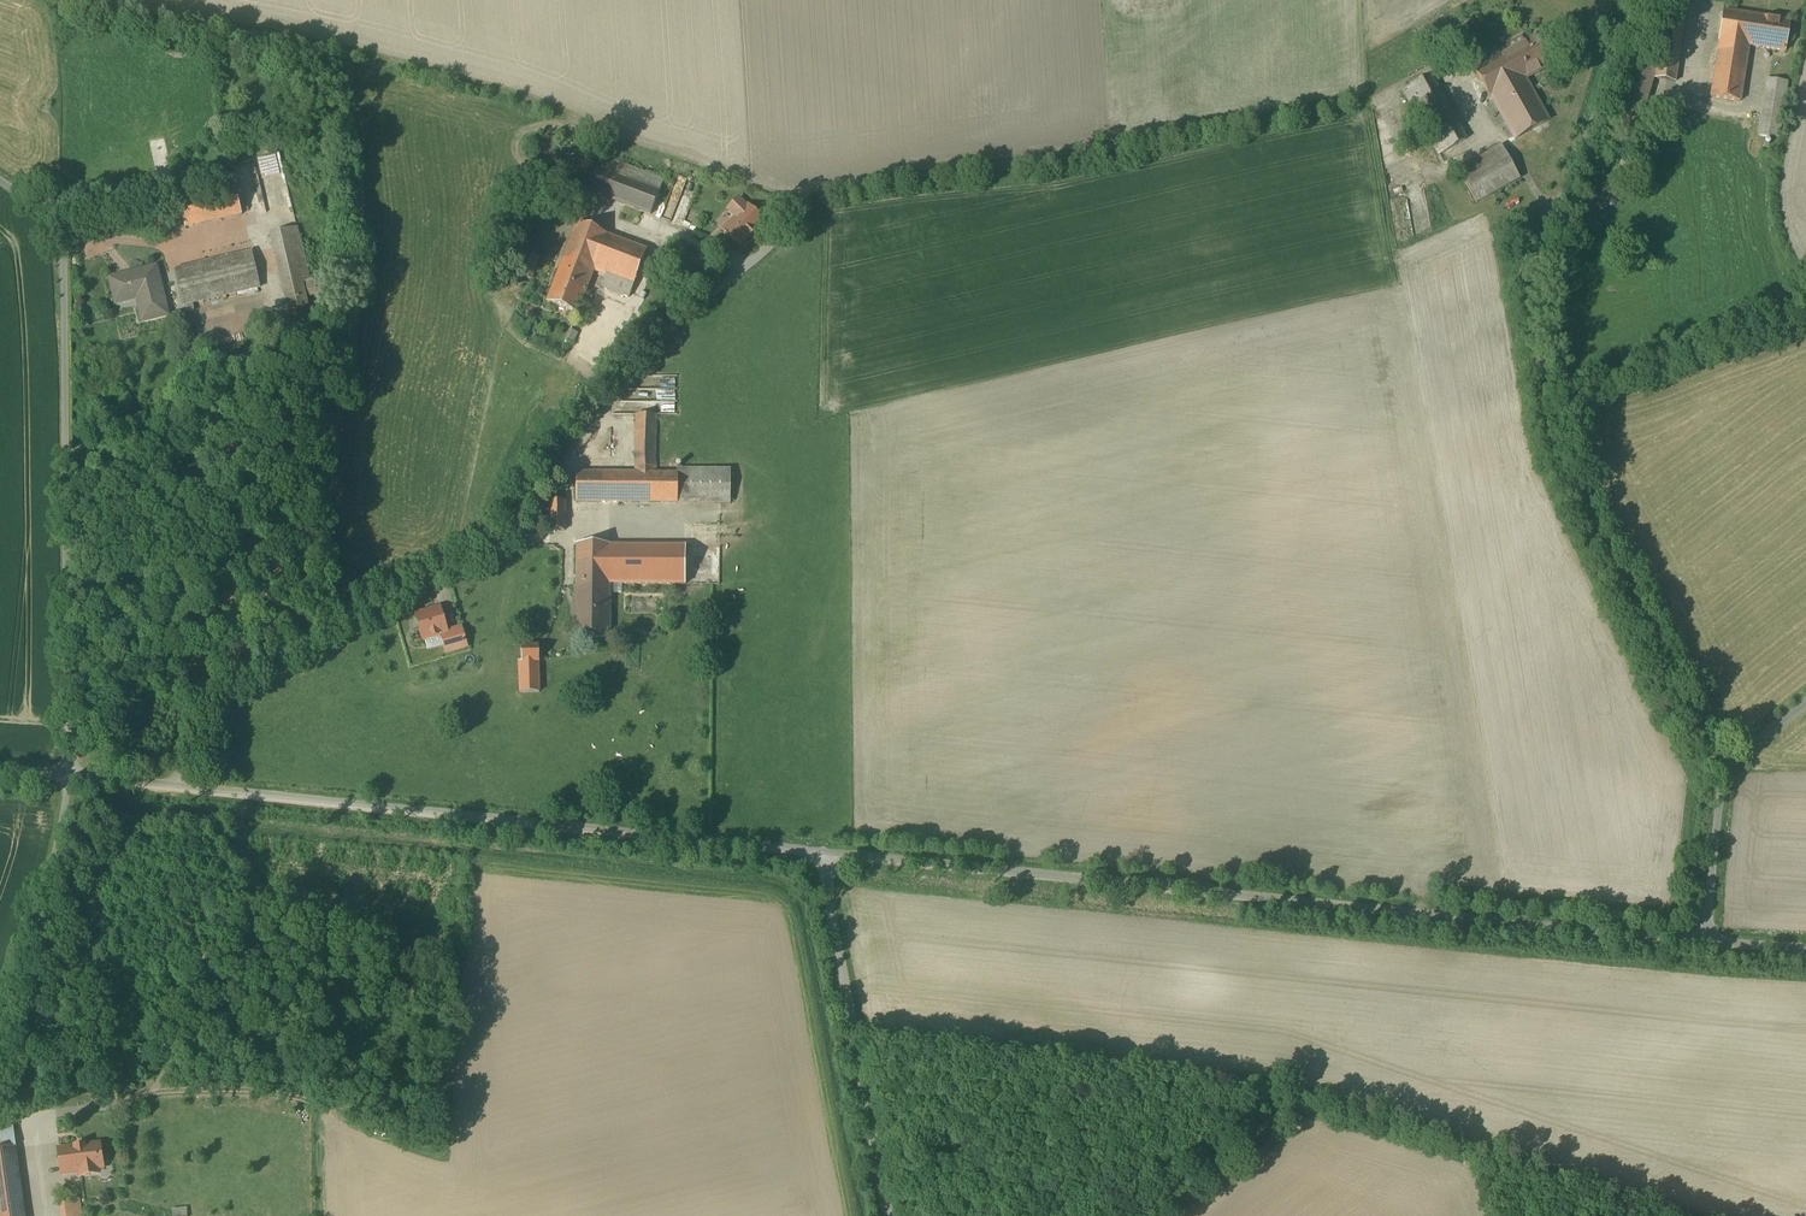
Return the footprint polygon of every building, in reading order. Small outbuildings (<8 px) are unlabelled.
[(1656,68),(1630,59),(1609,130),(1635,138),(1653,79),(1675,83),(1687,6),(1667,3),(1656,68)] [(1753,17),(1723,12),(1718,41),(1719,42),(1710,98),(1740,102),(1749,46),(1753,17)] [(1790,22),(1753,17),(1749,46),(1785,52),(1790,22)] [(1447,31),(1434,38),(1445,57),(1458,50),(1454,43),(1447,31)] [(1536,37),(1509,52),(1525,80),(1551,65),(1536,37)] [(1463,47),(1459,40),(1454,43),(1458,50),(1463,47)] [(1525,80),(1509,52),(1475,71),(1491,98),(1492,98),(1515,140),(1549,121),(1525,80)] [(1466,140),(1430,76),(1404,90),(1440,155),(1466,140)] [(1785,94),(1766,91),(1759,136),(1778,139),(1785,94)] [(1502,147),(1459,171),(1476,203),(1519,179),(1502,147)] [(608,158),(582,149),(573,173),(594,180),(598,169),(660,192),(664,181),(624,165),(608,158)] [(660,192),(598,169),(594,180),(589,191),(651,214),(652,213),(660,192)] [(236,188),(180,201),(185,227),(242,214),(236,188)] [(748,206),(747,207),(739,199),(728,210),(737,218),(724,230),(740,245),(746,239),(747,239),(748,238),(747,238),(756,229),(756,230),(757,229),(757,228),(763,221),(748,206)] [(647,250),(577,224),(564,259),(594,271),(607,275),(602,287),(629,298),(647,250)] [(297,228),(271,234),(289,311),(308,307),(306,298),(329,292),(326,278),(302,283),(293,245),(300,243),(297,228)] [(517,251),(510,273),(518,276),(526,254),(517,251)] [(252,253),(175,270),(185,313),(194,311),(192,304),(261,288),(252,253)] [(526,254),(518,276),(531,280),(538,259),(526,254)] [(594,271),(564,259),(548,303),(577,314),(594,271)] [(156,267),(110,279),(116,303),(137,298),(143,322),(168,315),(156,267)] [(532,322),(510,313),(506,322),(529,332),(532,322)] [(656,415),(636,415),(636,474),(656,474),(656,415)] [(636,474),(622,474),(577,473),(577,502),(731,504),(731,470),(677,470),(677,474),(656,474),(636,474)] [(565,502),(550,502),(550,531),(565,531),(565,502)] [(686,547),(610,546),(610,545),(577,545),(577,584),(609,584),(685,585),(686,547)] [(609,584),(577,584),(576,637),(609,638),(609,584)] [(440,608),(417,615),(424,640),(442,635),(447,633),(447,632),(440,608)] [(461,628),(447,632),(447,633),(442,635),(447,652),(466,647),(461,628)] [(539,647),(522,647),(523,662),(520,662),(520,692),(539,692),(539,647)] [(99,1140),(56,1146),(60,1171),(78,1169),(79,1174),(97,1172),(96,1167),(102,1166),(99,1140)] [(0,1144),(0,1215),(29,1215),(17,1141),(0,1144)] [(59,1201),(61,1215),(82,1215),(80,1198),(59,1201)] [(190,1207),(174,1208),(175,1215),(190,1215),(190,1207)]
